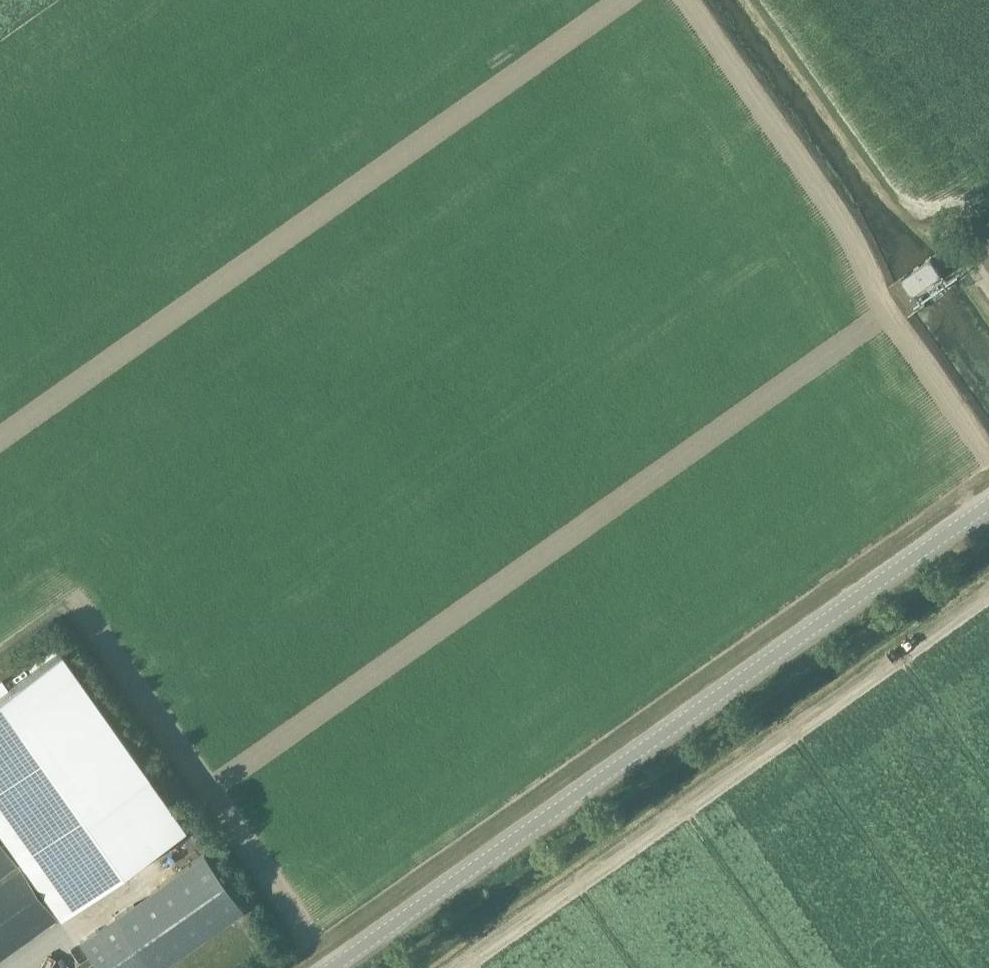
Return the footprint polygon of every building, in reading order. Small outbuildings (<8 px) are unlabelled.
[(952,242),(959,238),(955,231),(948,235),(952,242)] [(941,274),(937,268),(930,257),(900,278),(912,294),(941,274)] [(56,918),(2,841),(6,838),(24,862),(147,774),(60,651),(7,688),(1,680),(0,681),(0,957),(56,918)] [(80,940),(100,967),(159,967),(243,908),(203,852),(80,940)]
